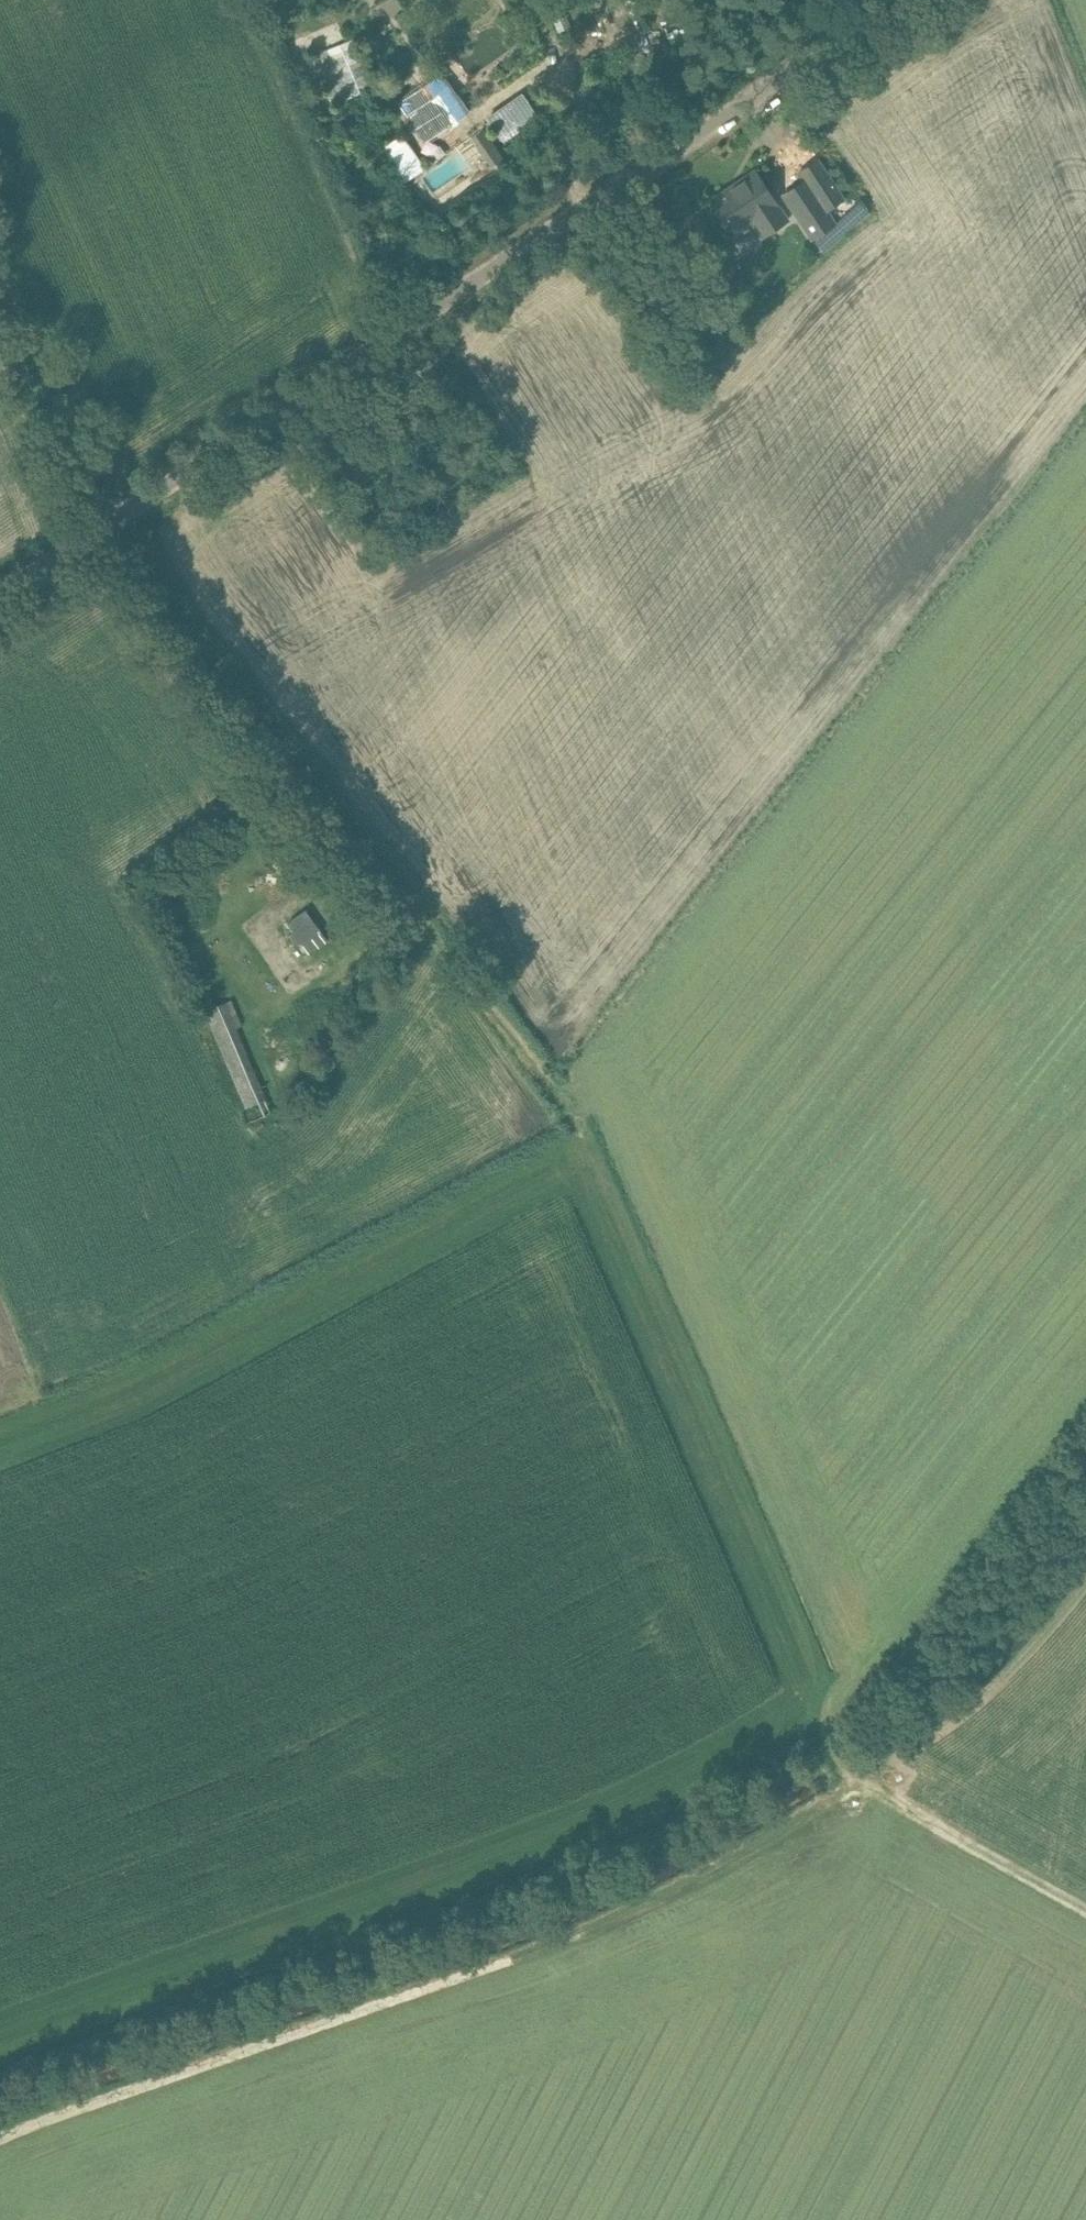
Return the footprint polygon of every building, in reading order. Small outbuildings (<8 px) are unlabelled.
[(565,8),(551,14),(558,32),(573,26),(565,8)] [(316,67),(326,89),(331,87),(334,95),(343,91),(347,100),(373,89),(352,38),(325,49),(330,61),(316,67)] [(400,103),(425,140),(468,109),(443,73),(400,103)] [(524,98),(488,122),(500,140),(536,116),(524,98)] [(483,129),(473,136),(473,143),(491,168),(504,159),(483,129)] [(407,140),(385,154),(406,181),(425,169),(407,140)] [(802,183),(784,194),(814,239),(837,224),(828,211),(843,200),(817,161),(796,174),(802,183)] [(755,171),(713,199),(737,236),(752,226),(762,240),(788,222),(755,171)] [(306,909),(287,922),(293,931),(289,933),(297,944),(301,942),(308,953),(327,940),(306,909)] [(219,1005),(205,1011),(209,1022),(216,1038),(238,1089),(242,1098),(246,1107),(266,1097),(238,1029),(243,1026),(232,999),(219,1005)]
